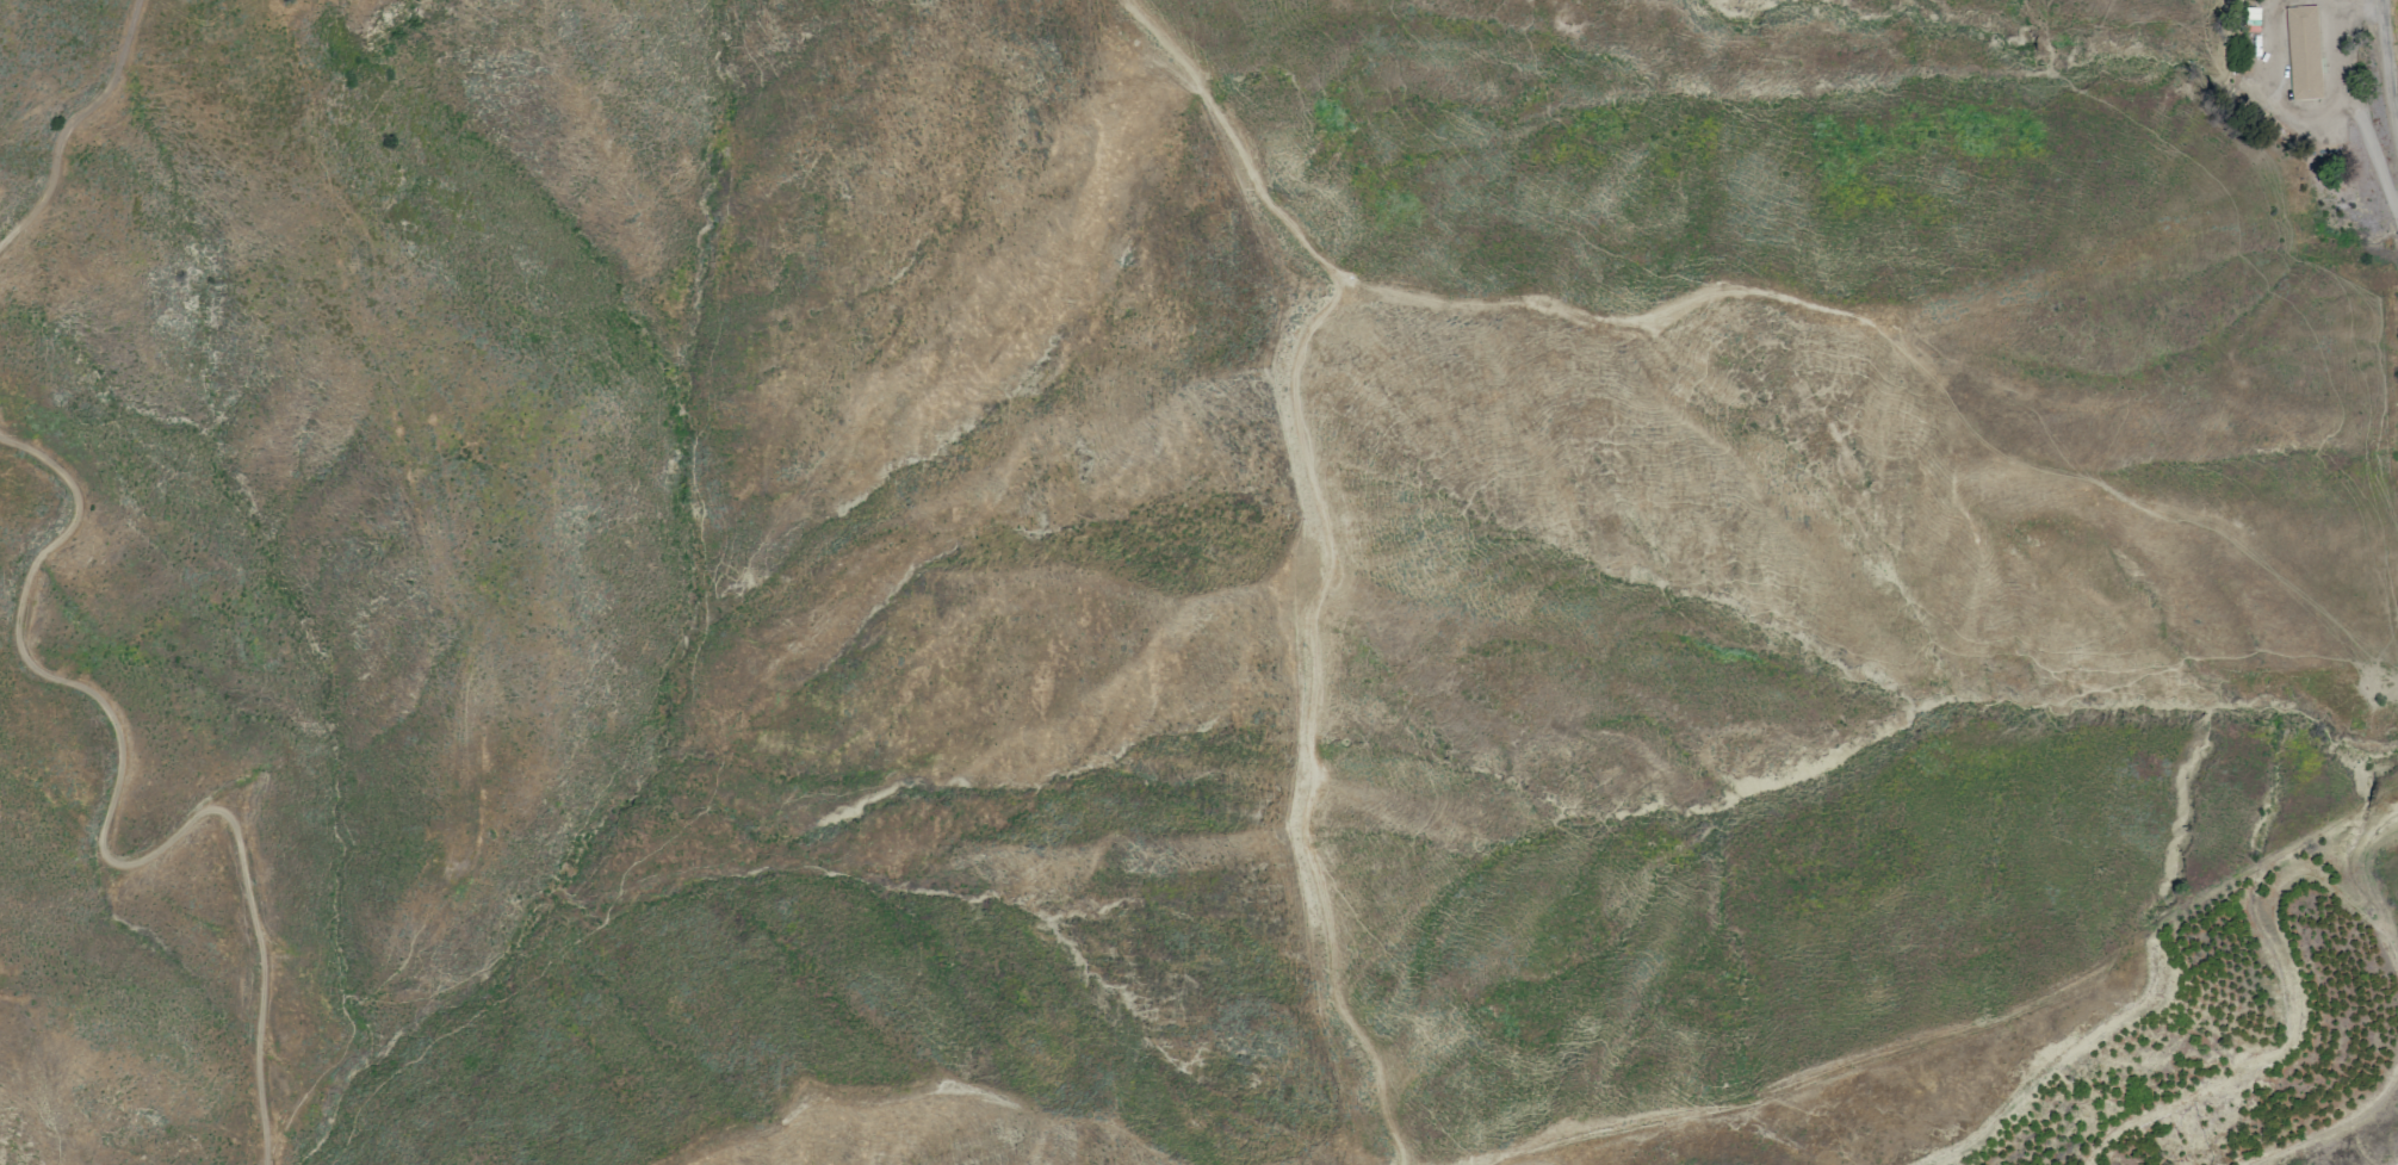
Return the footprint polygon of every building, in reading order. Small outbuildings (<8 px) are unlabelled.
[(2285,7),(2290,100),(2322,98),(2316,5),(2285,7)]
